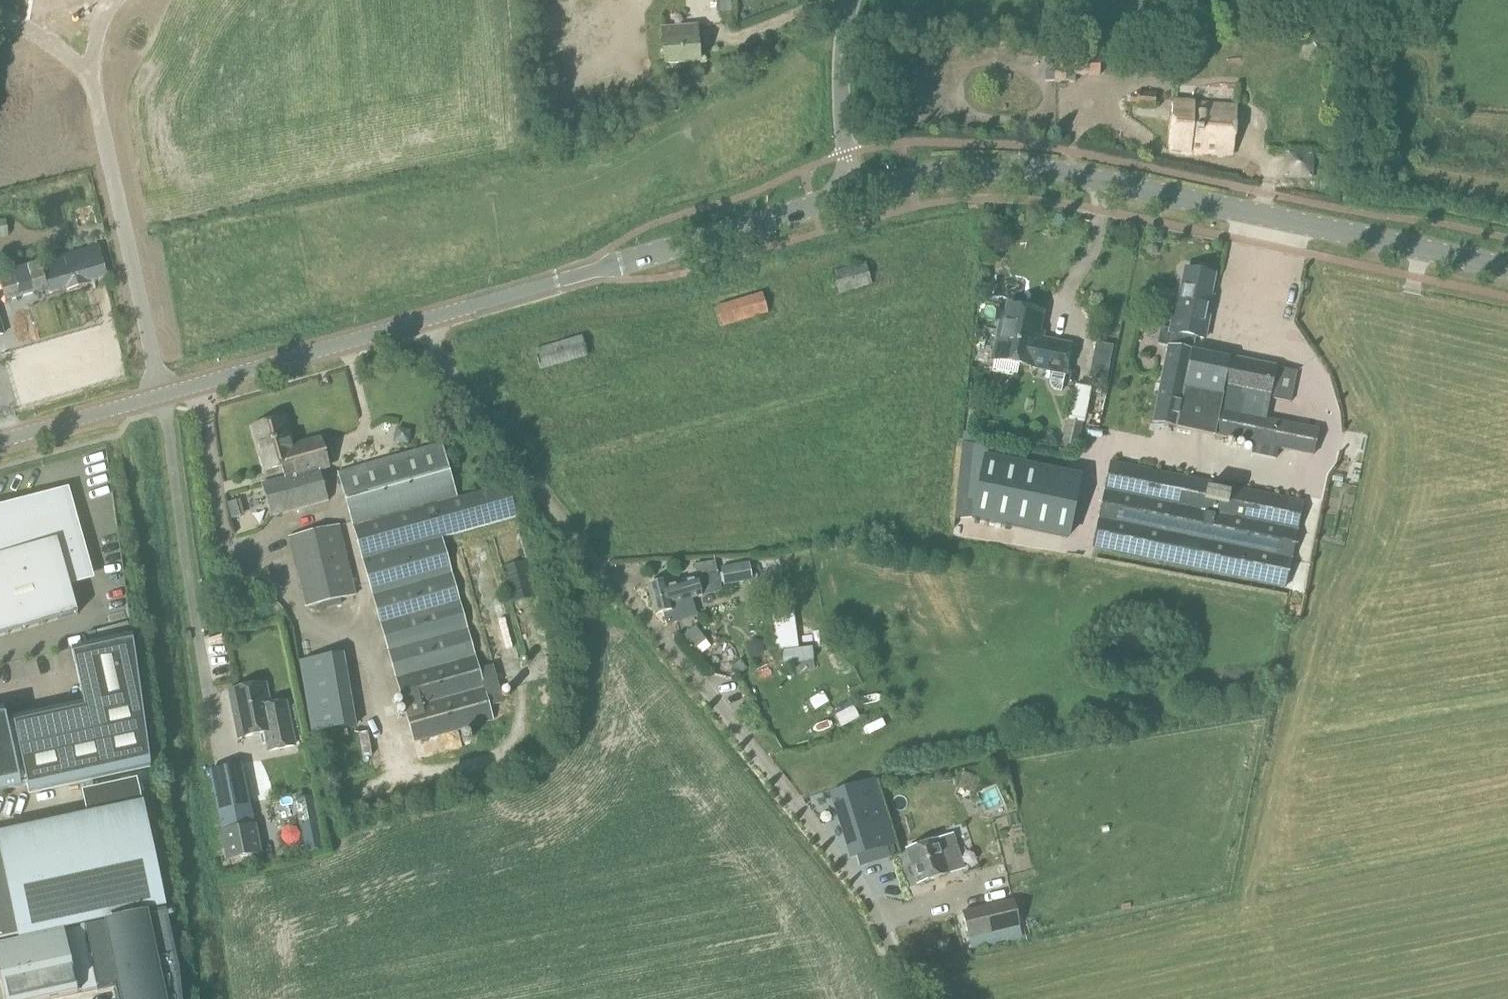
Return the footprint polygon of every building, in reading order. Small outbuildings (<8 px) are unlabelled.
[(731,0),(720,0),(720,11),(731,11),(731,0)] [(699,62),(697,27),(663,29),(665,64),(699,62)] [(1075,76),(1100,76),(1100,57),(1077,57),(1077,50),(1054,50),(1054,83),(1075,83),(1075,76)] [(1156,94),(1138,92),(1138,96),(1131,95),(1130,103),(1137,104),(1136,107),(1155,109),(1156,94)] [(1233,155),(1236,106),(1174,102),(1171,151),(1233,155)] [(1307,178),(1306,147),(1279,147),(1280,179),(1307,178)] [(40,264),(48,290),(49,290),(48,289),(105,273),(99,250),(69,258),(68,256),(40,264)] [(40,264),(40,263),(0,275),(0,282),(5,303),(48,290),(40,264)] [(872,285),(866,263),(833,273),(839,295),(872,285)] [(1157,343),(1170,346),(1192,351),(1195,337),(1205,339),(1212,308),(1209,307),(1215,276),(1185,270),(1179,301),(1176,300),(1170,332),(1160,330),(1157,343)] [(720,329),(769,315),(762,294),(714,307),(720,329)] [(1016,365),(1043,370),(1065,374),(1071,345),(1038,339),(1043,313),(1008,306),(1004,325),(1000,324),(994,355),(1017,359),(1016,365)] [(540,372),(589,357),(583,336),(533,351),(540,372)] [(1096,343),(1089,379),(1107,382),(1114,347),(1096,343)] [(1291,403),(1298,372),(1276,367),(1194,351),(1192,351),(1170,346),(1159,397),(1148,395),(1144,414),(1155,416),(1153,424),(1313,455),(1318,431),(1243,415),(1247,394),(1271,399),(1291,403)] [(43,375),(45,388),(64,385),(61,372),(43,375)] [(322,471),(328,469),(320,440),(293,447),(286,420),(254,429),(266,471),(282,467),(285,480),(262,485),(271,518),(328,502),(322,471)] [(1078,451),(1084,424),(1067,420),(1061,447),(1078,451)] [(1276,460),(1278,449),(1254,444),(1252,455),(1276,460)] [(457,499),(442,445),(339,473),(354,527),(398,679),(416,739),(492,716),(475,657),(441,539),(516,517),(507,485),(457,499)] [(1077,542),(1091,475),(992,454),(977,523),(1077,542)] [(1286,588),(1304,502),(1110,462),(1092,548),(1286,588)] [(79,615),(69,580),(87,575),(65,496),(6,513),(9,523),(0,525),(0,637),(79,615)] [(340,525),(288,537),(305,609),(356,597),(340,525)] [(475,614),(498,609),(484,550),(461,555),(475,614)] [(665,581),(647,586),(656,616),(664,614),(667,625),(678,622),(676,615),(695,610),(692,600),(704,595),(724,591),(723,586),(749,582),(753,581),(749,563),(720,569),(719,561),(694,566),(697,579),(667,588),(665,581)] [(778,646),(778,650),(789,648),(780,577),(767,579),(769,589),(757,591),(759,600),(769,598),(769,602),(759,604),(766,647),(778,646)] [(527,679),(550,673),(534,615),(511,621),(527,679)] [(675,639),(686,653),(699,643),(688,629),(675,639)] [(20,789),(20,788),(27,787),(29,795),(150,769),(133,639),(73,652),(84,706),(13,721),(13,723),(6,724),(4,711),(0,711),(0,793),(20,789)] [(344,655),(299,662),(311,735),(357,726),(344,655)] [(287,703),(271,706),(266,684),(229,692),(239,742),(265,737),(268,754),(296,749),(287,703)] [(1070,728),(1088,724),(1086,715),(1068,719),(1070,728)] [(208,772),(217,813),(251,806),(244,764),(208,772)] [(20,938),(19,937),(164,906),(137,781),(100,789),(106,817),(0,839),(0,943),(20,938)] [(874,782),(834,795),(855,858),(895,845),(874,782)] [(255,820),(219,828),(226,860),(262,852),(255,820)] [(300,827),(306,854),(325,850),(320,823),(300,827)] [(952,835),(938,840),(906,850),(918,885),(963,870),(952,835)] [(968,940),(1019,927),(1013,901),(962,912),(968,940)] [(98,992),(114,988),(117,998),(181,998),(179,974),(166,913),(85,930),(98,992)] [(0,944),(0,966),(7,998),(51,998),(56,998),(42,935),(0,944)]
